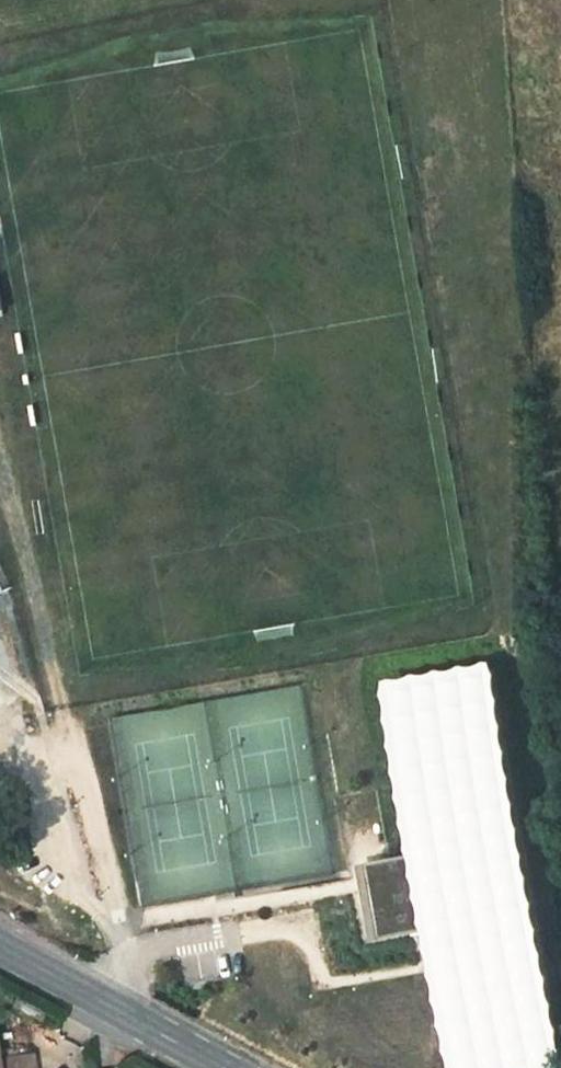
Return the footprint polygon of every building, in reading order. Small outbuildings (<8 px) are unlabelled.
[(495,659),(383,677),(447,1067),(538,1067),(560,1064),(495,659)] [(36,1051),(0,1056),(0,1067),(38,1067),(36,1051)]
